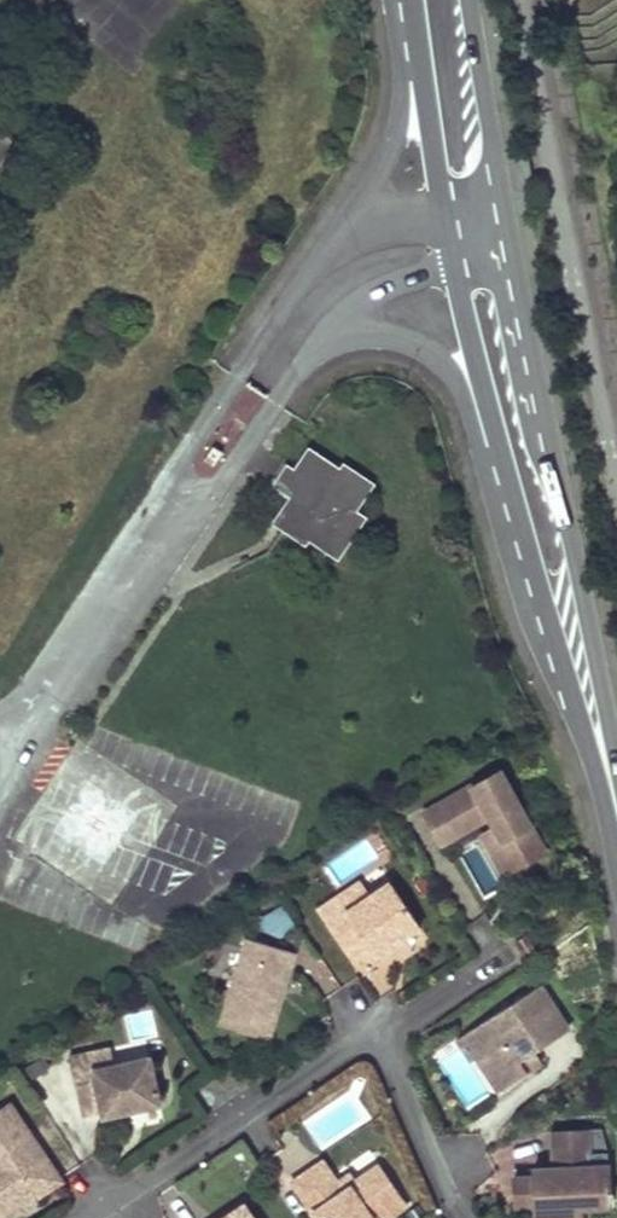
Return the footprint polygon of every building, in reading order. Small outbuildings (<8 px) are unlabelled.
[(222,453),(214,446),(203,462),(212,469),(222,453)] [(343,470),(312,446),(282,490),(291,497),(275,523),(307,546),(312,541),(341,562),(370,519),(360,511),(378,484),(347,464),(343,470)] [(497,772),(423,813),(439,842),(487,815),(490,820),(494,827),(516,867),(542,853),(497,772)] [(494,827),(480,835),(502,874),(516,867),(494,827)] [(335,897),(316,910),(352,963),(369,951),(373,957),(386,949),(383,944),(388,940),(392,937),(396,942),(418,927),(388,882),(366,896),(344,911),(335,897)] [(357,882),(335,897),(344,911),(366,896),(357,882)] [(284,905),(260,914),(269,937),(293,927),(284,905)] [(525,935),(514,942),(526,961),(537,954),(525,935)] [(383,944),(386,949),(396,942),(392,937),(388,940),(383,944)] [(276,989),(282,991),(293,952),(245,938),(219,1025),(267,1039),(278,1003),(271,1001),(274,995),(276,989)] [(538,985),(467,1030),(482,1052),(475,1057),(497,1091),(526,1072),(519,1061),(525,1056),(532,1052),(567,1029),(538,985)] [(274,995),(271,1001),(278,1003),(282,991),(276,989),(274,995)] [(109,1048),(88,1053),(92,1069),(113,1065),(109,1048)] [(519,1061),(526,1072),(539,1064),(532,1052),(525,1056),(519,1061)] [(88,1053),(67,1057),(80,1115),(100,1111),(101,1117),(116,1114),(159,1104),(148,1057),(113,1065),(92,1069),(88,1053)] [(9,1103),(0,1109),(0,1217),(10,1217),(20,1211),(16,1205),(23,1200),(30,1196),(32,1199),(60,1181),(9,1103)] [(585,1131),(551,1133),(553,1167),(586,1166),(585,1131)] [(321,1160),(311,1167),(332,1197),(333,1196),(348,1195),(358,1188),(353,1181),(349,1174),(342,1178),(336,1182),(321,1160)] [(290,1182),(315,1217),(387,1217),(406,1205),(379,1164),(353,1181),(358,1188),(348,1195),(333,1196),(332,1197),(311,1167),(290,1182)] [(532,1176),(522,1177),(522,1190),(523,1205),(533,1205),(534,1216),(579,1214),(579,1206),(608,1206),(608,1200),(611,1200),(611,1191),(607,1191),(606,1165),(586,1166),(553,1167),(532,1168),(532,1176)] [(522,1177),(513,1177),(514,1205),(523,1205),(522,1190),(522,1177)] [(16,1205),(20,1211),(34,1202),(32,1199),(30,1196),(23,1200),(16,1205)] [(242,1203),(221,1217),(252,1217),(242,1203)]
